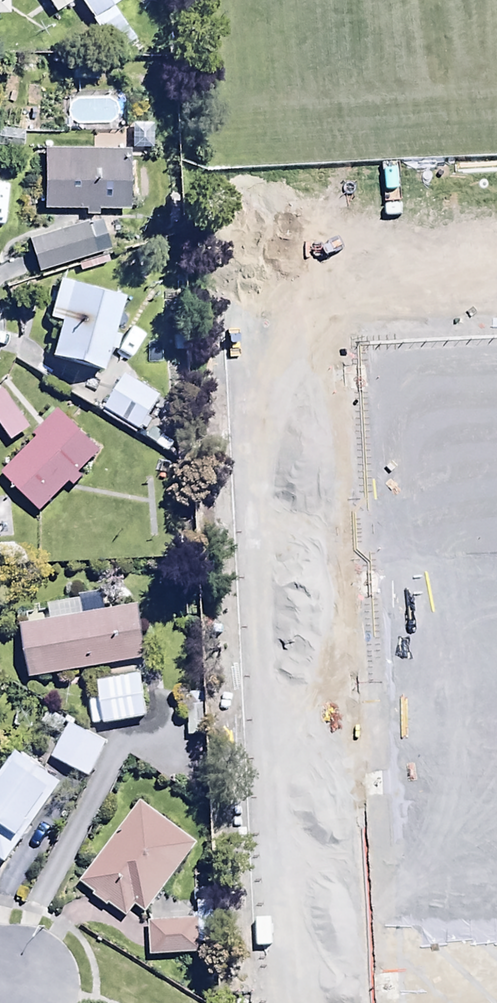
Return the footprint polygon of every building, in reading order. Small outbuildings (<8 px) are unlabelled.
[(9,17),(8,0),(0,0),(0,17),(9,17)] [(56,17),(73,4),(70,0),(44,0),(56,17)] [(92,23),(128,0),(77,0),(92,23)] [(122,9),(95,27),(115,58),(133,46),(119,24),(128,18),(122,9)] [(40,153),(42,212),(128,212),(128,152),(132,152),(132,128),(106,128),(106,153),(40,153)] [(22,150),(24,131),(0,129),(0,148),(22,150)] [(26,243),(38,278),(97,258),(85,223),(26,243)] [(121,300),(60,282),(47,325),(60,329),(50,362),(101,377),(108,351),(114,353),(119,336),(111,334),(121,300)] [(160,402),(123,379),(101,415),(139,437),(160,402)] [(37,518),(69,487),(73,491),(82,483),(79,479),(100,459),(56,413),(32,436),(36,441),(0,475),(0,478),(37,518)] [(19,629),(27,682),(151,662),(143,608),(104,615),(101,597),(31,608),(34,627),(19,629)] [(92,728),(144,721),(138,680),(95,686),(97,702),(88,703),(92,728)] [(69,724),(50,762),(88,781),(107,744),(69,724)] [(3,868),(58,788),(15,757),(0,778),(0,866),(3,868)] [(197,851),(139,807),(79,885),(93,896),(90,901),(105,912),(107,909),(126,923),(135,912),(144,919),(197,851)] [(197,923),(148,925),(149,963),(199,961),(197,923)]
